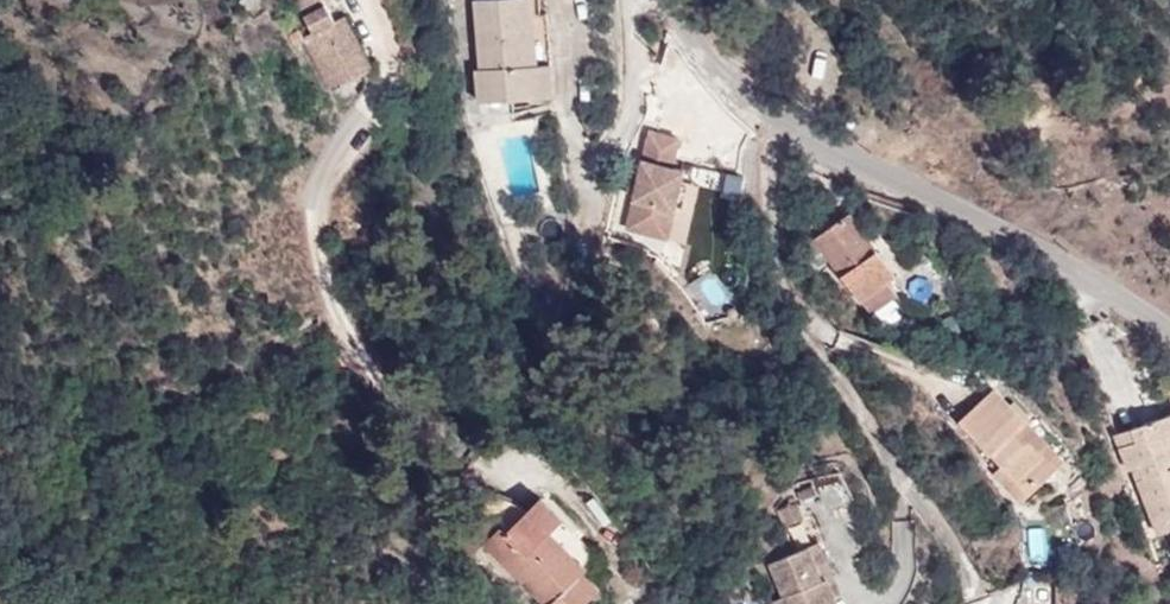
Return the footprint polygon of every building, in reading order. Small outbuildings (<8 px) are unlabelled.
[(315,33),(304,38),(303,39),(327,85),(330,83),(339,79),(342,85),(363,74),(336,22),(324,0),(322,0),(302,10),(315,33)] [(478,102),(556,94),(553,61),(551,62),(545,0),(474,0),(480,67),(475,68),(478,102)] [(336,22),(363,74),(374,69),(346,16),(336,22)] [(304,38),(300,31),(290,36),(294,43),(303,39),(304,38)] [(334,90),(342,85),(339,79),(330,83),(334,90)] [(653,130),(632,229),(673,238),(688,168),(676,166),(682,137),(653,130)] [(816,241),(805,249),(816,263),(827,255),(871,314),(896,295),(887,283),(895,277),(849,215),(815,240),(816,241)] [(909,311),(896,295),(871,314),(883,331),(909,311)] [(993,386),(987,391),(1020,424),(1018,426),(1056,467),(1065,460),(993,386)] [(1020,424),(987,391),(959,420),(1001,463),(995,470),(1023,500),(1056,467),(1018,426),(1020,424)] [(1131,427),(1135,440),(1118,447),(1127,470),(1132,468),(1139,465),(1144,478),(1137,481),(1157,533),(1169,528),(1169,413),(1131,427)] [(1135,440),(1131,427),(1113,434),(1118,447),(1135,440)] [(1132,468),(1137,481),(1144,478),(1139,465),(1132,468)] [(467,526),(483,543),(544,603),(584,603),(600,586),(585,570),(600,555),(580,536),(585,531),(567,512),(562,517),(542,495),(528,511),(520,503),(494,489),(467,526)] [(439,518),(425,508),(415,521),(430,532),(439,518)] [(805,526),(798,510),(777,521),(783,536),(805,526)] [(1024,517),(1025,541),(1043,540),(1041,517),(1024,517)] [(1043,540),(1025,541),(1026,564),(1045,563),(1043,540)] [(836,603),(842,600),(819,548),(770,571),(783,603),(836,603)]
